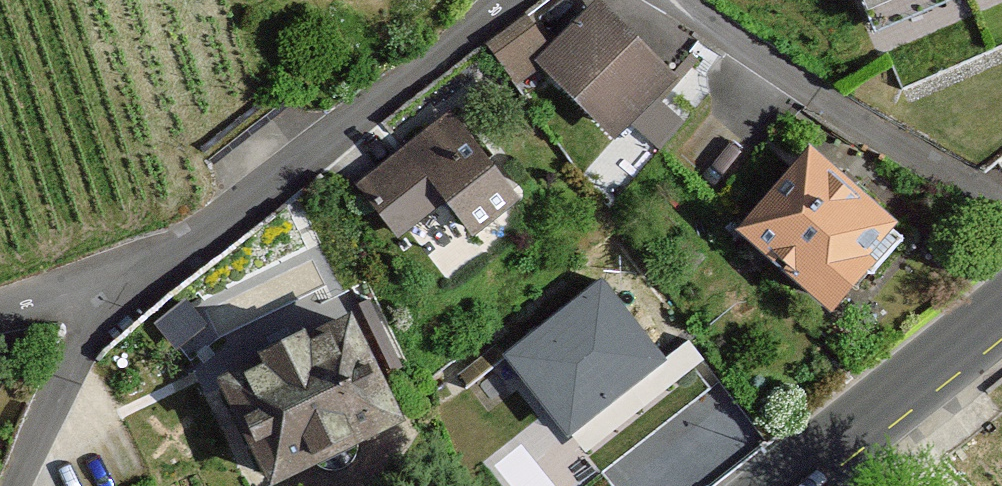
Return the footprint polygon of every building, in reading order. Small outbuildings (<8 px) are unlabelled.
[(496,46),(531,82),(552,61),(629,141),(690,83),(610,0),(608,0),(560,46),(529,14),(496,46)] [(885,21),(935,0),(875,0),(885,21)] [(534,190),(458,106),(344,199),(402,263),(460,212),(486,245),(534,190)] [(824,141),(755,229),(858,310),(928,222),(824,141)] [(601,273),(508,344),(568,422),(661,351),(601,273)] [(292,333),(228,361),(281,484),(433,424),(369,301),(292,333)]
